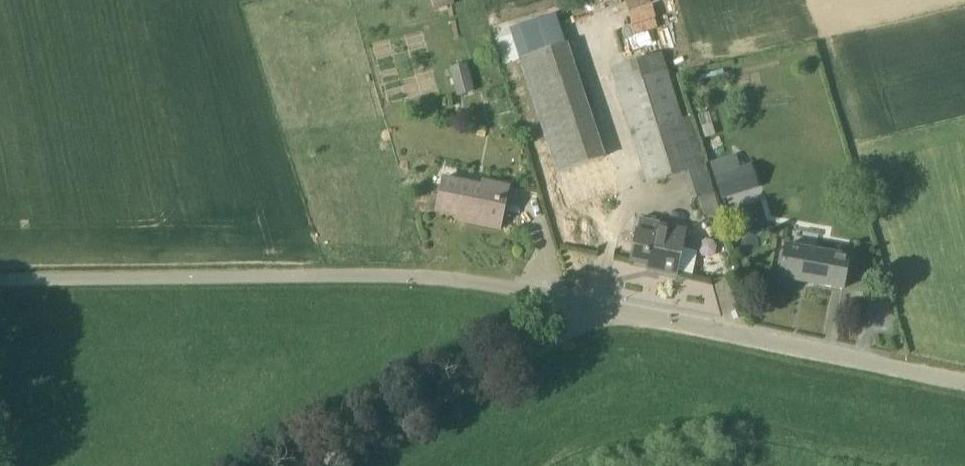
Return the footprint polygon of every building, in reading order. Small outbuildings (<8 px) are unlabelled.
[(437,10),(454,5),(453,0),(434,0),(437,10)] [(555,14),(509,30),(520,60),(566,45),(555,14)] [(566,45),(520,60),(557,174),(605,158),(568,44),(566,45)] [(690,118),(682,120),(661,55),(612,70),(647,184),(683,172),(692,199),(714,192),(690,118)] [(466,65),(451,69),(458,96),(473,92),(466,65)] [(555,174),(566,205),(615,189),(605,158),(557,174),(555,174)] [(509,187),(482,181),(481,186),(443,179),(436,212),(467,218),(466,223),(500,230),(509,187)] [(721,201),(733,196),(728,179),(716,182),(721,201)] [(685,232),(659,226),(659,223),(639,219),(630,261),(661,268),(660,271),(677,275),(677,272),(682,249),(685,232)] [(849,258),(786,246),(780,277),(843,289),(849,258)]
